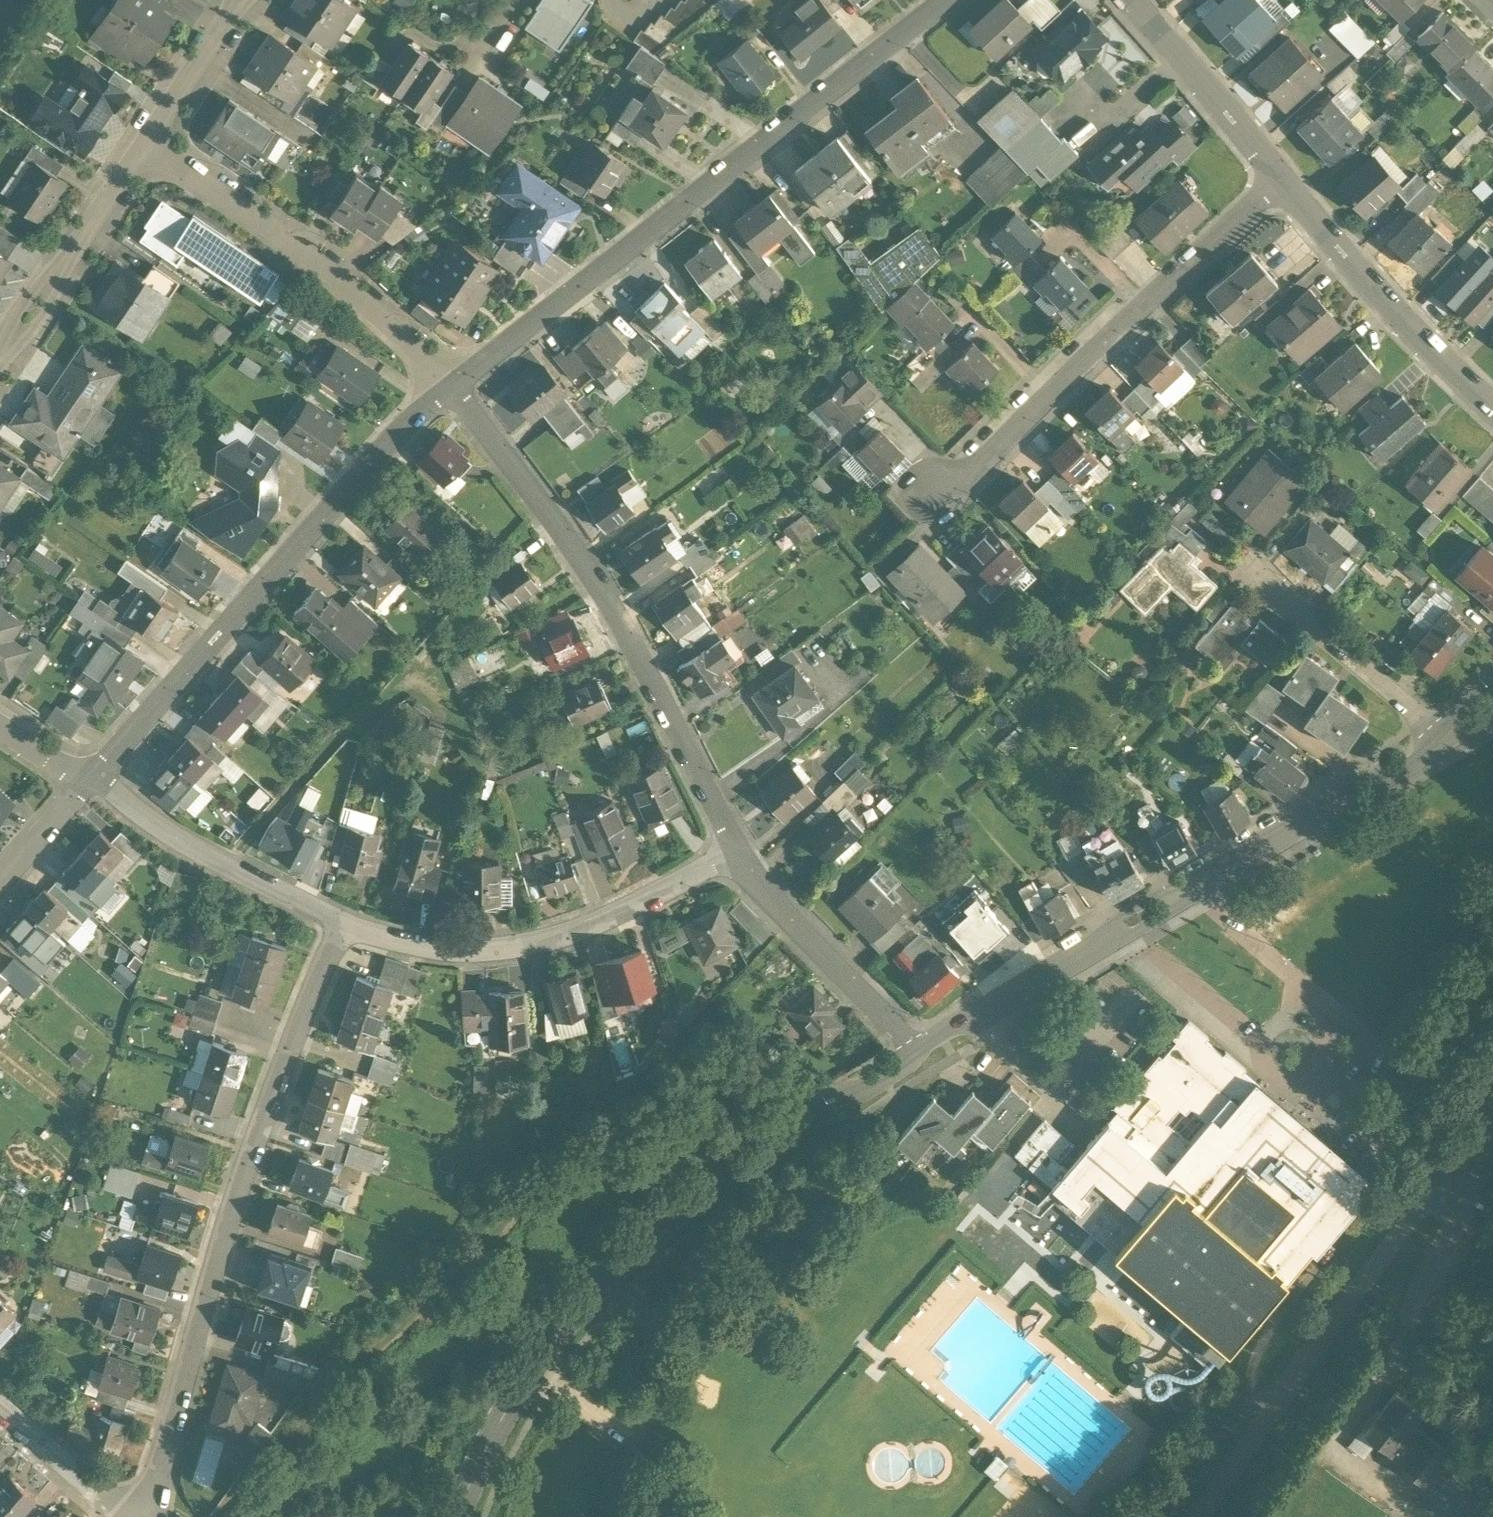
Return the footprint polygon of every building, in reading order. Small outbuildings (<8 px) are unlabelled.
[(114,12),(157,41),(171,21),(146,4),(149,0),(122,0),(114,12)] [(298,0),(295,0),(284,17),(289,21),(294,24),(294,23),(317,39),(329,47),(341,29),(298,0)] [(337,0),(298,0),(341,29),(353,10),(342,3),(341,3),(337,0)] [(592,4),(586,0),(542,0),(536,10),(538,11),(524,30),(559,54),(592,4)] [(701,0),(687,0),(684,4),(702,16),(712,8),(701,0)] [(718,2),(748,39),(757,32),(740,9),(732,0),(720,0),(718,2)] [(740,9),(750,3),(750,0),(732,0),(740,9)] [(819,0),(805,0),(790,12),(799,24),(782,37),(797,56),(838,24),(826,8),(819,0)] [(858,10),(870,0),(850,0),(858,10)] [(969,29),(981,42),(993,55),(1029,22),(1009,0),(1001,0),(973,25),(969,29)] [(1062,9),(1054,0),(1029,0),(1026,3),(1045,25),(1050,21),(1062,9)] [(1050,21),(1058,29),(1079,10),(1082,13),(1084,12),(1073,0),(1072,0),(1062,9),(1050,21)] [(1203,17),(1219,35),(1257,0),(1221,0),(1203,17)] [(1219,35),(1235,52),(1259,31),(1275,17),(1274,16),(1260,0),(1257,0),(1219,35)] [(1400,18),(1401,18),(1418,0),(1383,0),(1400,18)] [(684,4),(681,2),(674,12),(692,24),(702,16),(684,4)] [(674,12),(671,9),(664,19),(682,31),(692,24),(674,12)] [(1058,29),(1034,52),(1040,58),(1045,58),(1053,67),(1053,73),(1059,80),(1080,60),(1079,59),(1085,54),(1090,54),(1094,50),(1094,45),(1093,44),(1103,35),(1082,13),(1079,10),(1058,29)] [(1280,10),(1274,16),(1275,17),(1259,31),(1267,40),(1289,19),(1280,10)] [(1474,43),(1442,11),(1417,35),(1449,68),(1470,47),(1474,43)] [(157,41),(114,12),(102,30),(101,31),(119,43),(119,44),(144,60),(157,41)] [(1349,12),(1328,33),(1353,58),(1374,37),(1349,12)] [(664,19),(661,17),(654,27),(672,39),(682,31),(664,19)] [(1400,18),(1385,33),(1394,42),(1405,31),(1409,26),(1401,18),(1400,18)] [(317,39),(294,23),(294,24),(289,21),(283,31),(304,45),(310,49),(317,39)] [(969,29),(973,25),(969,21),(960,30),(975,46),(981,42),(969,29)] [(654,27),(651,25),(644,34),(662,47),(672,39),(654,27)] [(119,43),(101,31),(102,30),(98,27),(90,39),(112,54),(119,44),(119,43)] [(1394,42),(1386,50),(1394,58),(1413,39),(1405,31),(1394,42)] [(644,34),(641,32),(634,42),(641,47),(652,55),(662,47),(644,34)] [(1289,35),(1250,70),(1282,105),(1321,70),(1289,35)] [(297,55),(272,38),(248,74),(290,102),(314,67),(297,55)] [(774,76),(746,41),(719,63),(747,98),(774,76)] [(430,58),(409,44),(392,69),(381,85),(382,85),(403,99),(430,58)] [(310,49),(304,45),(297,55),(314,67),(314,66),(324,72),(330,63),(310,49)] [(652,55),(641,47),(626,68),(636,75),(636,76),(639,78),(640,76),(652,85),(666,64),(652,55)] [(1470,47),(1449,68),(1446,71),(1478,103),(1492,88),(1492,70),(1470,47)] [(430,58),(403,99),(423,113),(425,114),(432,103),(452,72),(430,58)] [(1045,58),(1040,58),(1037,61),(1036,69),(1042,75),(1050,76),(1053,73),(1053,67),(1045,58)] [(392,69),(377,59),(362,81),(378,92),(382,85),(381,85),(392,69)] [(1347,64),(1326,83),(1335,93),(1356,73),(1347,64)] [(125,94),(85,67),(59,107),(68,113),(67,115),(93,132),(94,133),(111,108),(114,110),(125,94)] [(899,107),(867,132),(896,169),(923,147),(924,149),(925,149),(954,126),(917,78),(892,98),(899,107)] [(520,108),(479,80),(467,97),(467,96),(452,118),(453,119),(494,147),(520,108)] [(524,90),(543,102),(549,94),(530,81),(524,90)] [(441,109),(430,125),(443,134),(453,119),(452,118),(467,96),(455,88),(441,109)] [(1049,88),(1042,94),(1050,103),(1057,97),(1049,88)] [(686,113),(653,90),(643,104),(634,97),(621,116),(630,122),(630,123),(643,132),(663,146),(686,113)] [(1014,91),(979,123),(1001,146),(1004,149),(1039,117),(1038,115),(1029,106),(1014,91)] [(1050,103),(1042,94),(1029,106),(1038,115),(1050,103)] [(1329,95),(1295,126),(1311,144),(1346,113),(1329,95)] [(46,100),(34,119),(45,126),(58,108),(46,100)] [(280,134),(230,100),(205,137),(255,170),(263,159),(278,136),(280,134)] [(441,109),(432,103),(425,114),(423,113),(416,124),(426,131),(430,125),(441,109)] [(1388,105),(1366,126),(1374,136),(1397,114),(1388,105)] [(93,132),(67,115),(68,113),(59,107),(58,108),(45,126),(44,128),(80,152),(93,132)] [(1474,107),(1457,125),(1465,133),(1476,122),(1483,115),(1474,107)] [(1346,113),(1311,144),(1327,162),(1362,131),(1346,113)] [(630,122),(621,116),(612,129),(634,145),(643,132),(630,123),(630,122)] [(1039,117),(1004,149),(1013,157),(1048,126),(1039,117)] [(1456,143),(1453,145),(1463,155),(1485,132),(1476,122),(1465,133),(1456,143)] [(1465,133),(1457,125),(1447,135),(1456,143),(1465,133)] [(1048,126),(1013,157),(1026,172),(1040,187),(1050,178),(1052,180),(1080,155),(1065,138),(1062,141),(1048,126)] [(1194,149),(1173,126),(1157,140),(1170,154),(1169,155),(1177,164),(1194,149)] [(1146,129),(1131,142),(1123,133),(1089,165),(1100,176),(1106,181),(1114,183),(1121,182),(1128,177),(1136,186),(1169,155),(1170,154),(1157,140),(1146,129)] [(869,159),(848,130),(837,139),(859,166),(869,159)] [(299,151),(278,136),(263,159),(284,173),(299,151)] [(837,139),(796,171),(828,212),(869,179),(859,166),(837,139)] [(629,168),(595,145),(581,166),(584,169),(578,177),(577,179),(589,187),(590,186),(603,195),(613,181),(617,184),(629,168)] [(1463,155),(1453,145),(1440,158),(1450,168),(1463,155)] [(1001,146),(965,181),(990,207),(1026,172),(1013,157),(1004,149),(1001,146)] [(32,147),(23,161),(33,168),(34,166),(47,175),(56,162),(32,147)] [(923,147),(896,169),(904,179),(932,157),(925,149),(924,149),(923,147)] [(1397,182),(1373,156),(1340,186),(1364,212),(1397,182)] [(33,168),(12,200),(42,220),(64,186),(47,175),(34,166),(33,168)] [(575,208),(518,169),(506,187),(530,203),(513,228),(514,229),(545,250),(546,251),(575,208)] [(578,177),(569,170),(560,183),(582,198),(589,187),(577,179),(578,177)] [(1426,182),(1416,172),(1396,191),(1406,202),(1426,182)] [(332,211),(330,214),(352,229),(355,224),(378,190),(356,176),(348,187),(332,211)] [(1178,179),(1134,220),(1163,251),(1207,211),(1178,179)] [(1426,182),(1406,202),(1416,211),(1439,190),(1427,180),(1426,182)] [(348,187),(338,181),(322,205),(332,211),(348,187)] [(378,190),(355,224),(377,238),(379,235),(395,212),(403,200),(381,185),(378,190)] [(769,195),(734,222),(754,246),(756,249),(757,249),(778,233),(791,223),(769,195)] [(147,231),(140,242),(174,264),(183,251),(258,301),(276,273),(193,217),(188,224),(159,205),(143,228),(147,231)] [(1040,238),(1014,211),(993,231),(1009,248),(1004,253),(1014,263),(1025,252),(1040,238)] [(417,226),(395,212),(379,235),(393,245),(417,226)] [(1435,228),(1416,212),(1400,229),(1403,232),(1392,245),(1420,271),(1443,247),(1444,248),(1450,242),(1449,240),(1455,234),(1441,222),(1435,228)] [(1111,225),(1092,242),(1110,260),(1128,244),(1111,225)] [(0,227),(0,255),(7,259),(20,240),(0,227)] [(918,227),(869,264),(864,256),(849,267),(881,310),(886,306),(912,281),(939,255),(918,227)] [(545,250),(514,229),(507,239),(536,258),(538,260),(545,250)] [(778,233),(757,249),(763,257),(784,241),(778,233)] [(507,239),(506,238),(499,248),(525,266),(529,269),(536,258),(507,239)] [(712,238),(698,250),(699,251),(686,261),(708,289),(720,279),(724,284),(739,273),(729,260),(730,259),(723,251),(722,251),(712,238)] [(498,271),(456,243),(439,269),(480,297),(498,271)] [(756,249),(754,246),(742,255),(756,272),(756,273),(768,263),(763,257),(757,249),(756,249)] [(525,266),(499,248),(492,258),(519,276),(525,266)] [(1014,263),(1008,269),(1017,279),(1035,262),(1025,252),(1014,263)] [(1455,252),(1430,278),(1439,286),(1463,259),(1455,252)] [(1439,286),(1436,289),(1454,305),(1488,268),(1470,252),(1463,259),(1439,286)] [(1250,254),(1205,293),(1231,323),(1276,284),(1250,254)] [(12,263),(7,259),(0,255),(0,281),(12,263)] [(1044,272),(1032,283),(1044,294),(1049,290),(1062,304),(1059,307),(1061,309),(1085,286),(1084,285),(1059,258),(1044,272)] [(1035,262),(1017,279),(1026,289),(1032,283),(1044,272),(1035,262)] [(782,283),(768,263),(756,273),(771,291),(782,283)] [(179,283),(153,266),(142,281),(142,282),(161,295),(161,296),(167,300),(179,283)] [(121,267),(103,295),(100,293),(92,305),(138,336),(153,313),(150,311),(161,296),(161,295),(142,282),(142,281),(121,267)] [(1454,305),(1471,321),(1473,318),(1489,301),(1492,297),(1492,273),(1488,268),(1454,305)] [(480,297),(439,269),(421,294),(463,322),(480,297)] [(756,273),(756,272),(747,279),(764,301),(773,294),(771,291),(756,273)] [(952,324),(912,281),(886,306),(902,323),(907,318),(921,333),(916,338),(926,349),(938,338),(952,324)] [(664,282),(635,309),(638,312),(655,330),(671,346),(696,322),(689,314),(680,305),(683,302),(664,282)] [(965,302),(948,285),(940,294),(956,310),(965,302)] [(1293,302),(1268,323),(1269,325),(1298,358),(1338,323),(1308,289),(1293,302)] [(1062,304),(1049,290),(1044,294),(1035,302),(1049,316),(1059,307),(1062,304)] [(1285,293),(1253,320),(1263,331),(1269,325),(1268,323),(1293,302),(1285,293)] [(306,311),(286,298),(267,315),(291,333),(306,311)] [(1473,318),(1483,327),(1492,315),(1492,305),(1489,301),(1473,318)] [(724,329),(708,311),(701,302),(689,314),(696,322),(704,329),(703,330),(713,340),(724,329)] [(418,304),(410,314),(433,330),(441,320),(418,304)] [(655,330),(638,312),(629,321),(646,338),(655,330)] [(627,347),(610,328),(603,321),(598,325),(621,352),(627,347)] [(696,322),(671,346),(679,354),(703,330),(704,329),(696,322)] [(571,348),(586,365),(594,375),(596,374),(605,384),(616,374),(607,364),(621,352),(598,325),(571,348)] [(1210,358),(1192,337),(1179,347),(1199,367),(1210,358)] [(926,349),(920,355),(929,365),(948,348),(938,338),(926,349)] [(1159,343),(1134,366),(1158,391),(1183,367),(1171,356),(1159,343)] [(1329,366),(1314,378),(1315,379),(1327,393),(1331,390),(1343,405),(1340,408),(1340,409),(1362,391),(1359,388),(1379,371),(1355,343),(1329,366)] [(571,348),(568,344),(553,357),(571,378),(586,365),(571,348)] [(997,372),(972,345),(957,358),(946,369),(955,380),(960,375),(975,392),(997,372)] [(1179,347),(1171,356),(1183,367),(1191,376),(1199,367),(1179,347)] [(379,377),(337,348),(331,357),(318,377),(359,405),(379,377)] [(948,348),(929,365),(939,375),(946,369),(957,358),(948,348)] [(82,349),(48,399),(36,390),(13,424),(63,457),(119,372),(100,359),(100,360),(82,349)] [(307,369),(318,377),(331,357),(320,350),(307,369)] [(1329,366),(1320,355),(1298,374),(1308,385),(1315,379),(1314,378),(1329,366)] [(881,393),(847,357),(826,377),(835,387),(840,383),(864,408),(881,393)] [(543,365),(535,372),(530,367),(521,374),(525,380),(511,391),(531,417),(540,410),(562,393),(564,391),(543,365)] [(939,375),(929,365),(911,383),(921,393),(939,375)] [(1159,399),(1142,381),(1133,390),(1150,408),(1159,399)] [(864,408),(840,383),(835,387),(817,404),(841,430),(850,421),(864,408)] [(1109,390),(1084,414),(1108,439),(1133,415),(1109,390)] [(1150,408),(1133,390),(1124,399),(1141,416),(1150,408)] [(562,393),(540,410),(550,422),(571,404),(562,393)] [(1377,393),(1358,410),(1366,419),(1385,403),(1377,393)] [(1402,396),(1357,435),(1380,461),(1424,422),(1402,396)] [(586,422),(571,404),(550,422),(565,440),(586,422)] [(310,405),(287,438),(317,460),(340,426),(310,405)] [(283,433),(261,418),(252,431),(256,434),(275,446),(283,433)] [(841,430),(832,437),(842,448),(859,431),(850,421),(841,430)] [(859,431),(842,448),(851,457),(851,458),(857,453),(869,442),(859,431)] [(869,442),(857,453),(871,468),(880,478),(903,458),(879,432),(869,442)] [(275,446),(256,434),(249,445),(269,459),(270,458),(277,448),(275,446)] [(462,447),(451,436),(446,441),(440,436),(418,460),(443,482),(454,470),(459,475),(470,462),(458,452),(462,447)] [(1072,436),(1048,459),(1072,483),(1096,460),(1072,436)] [(249,447),(246,452),(233,443),(231,447),(221,452),(219,472),(239,485),(241,484),(244,486),(244,498),(240,502),(201,520),(198,525),(241,553),(262,522),(259,520),(265,512),(266,511),(270,510),(270,511),(270,510),(271,508),(274,510),(273,509),(276,470),(270,466),(272,463),(275,464),(276,462),(270,458),(269,459),(249,445),(248,447),(249,447)] [(1440,444),(1406,484),(1436,510),(1470,470),(1440,444)] [(1269,453),(1238,489),(1250,499),(1237,514),(1262,534),(1306,481),(1269,449),(1267,451),(1269,453)] [(871,468),(857,453),(851,458),(851,457),(842,465),(857,481),(871,468)] [(443,482),(418,460),(410,469),(435,491),(443,482)] [(19,480),(19,479),(0,466),(0,508),(19,480)] [(56,489),(26,469),(19,479),(19,480),(49,500),(56,489)] [(575,488),(586,503),(613,484),(611,481),(602,469),(575,488)] [(627,469),(611,481),(613,484),(614,483),(619,491),(635,480),(627,469)] [(440,495),(459,475),(454,470),(443,482),(435,491),(440,495)] [(1072,491),(1056,474),(1047,483),(1063,500),(1072,491)] [(1479,478),(1463,496),(1492,522),(1492,491),(1479,478)] [(613,484),(586,503),(604,529),(632,509),(619,491),(614,483),(613,484)] [(1046,508),(1022,483),(998,506),(1022,531),(1046,508)] [(1047,483),(1038,491),(1055,509),(1063,500),(1047,483)] [(408,501),(386,528),(419,556),(422,557),(424,557),(426,556),(428,555),(429,553),(430,550),(429,547),(427,545),(443,527),(445,525),(433,515),(429,519),(408,501)] [(457,511),(445,525),(443,527),(467,549),(482,532),(457,511)] [(1206,513),(1199,521),(1220,539),(1228,531),(1206,513)] [(1442,520),(1433,513),(1417,531),(1427,539),(1442,520)] [(800,518),(782,533),(794,547),(804,538),(807,542),(815,536),(800,518)] [(1329,518),(1321,529),(1349,551),(1357,540),(1329,518)] [(1321,529),(1310,519),(1284,550),(1323,583),(1337,567),(1349,551),(1321,529)] [(666,522),(655,529),(663,541),(674,534),(666,522)] [(1186,535),(1169,524),(1155,538),(1164,546),(1171,552),(1179,544),(1195,556),(1207,543),(1191,530),(1186,535)] [(985,527),(961,550),(985,575),(1009,552),(985,527)] [(201,541),(182,528),(176,537),(194,550),(201,541)] [(654,528),(619,552),(639,582),(675,558),(663,541),(655,529),(654,528)] [(194,550),(176,537),(175,539),(180,542),(173,553),(166,549),(156,564),(162,569),(161,570),(198,596),(218,567),(194,550)] [(698,541),(678,555),(686,566),(706,552),(698,541)] [(1179,544),(1171,552),(1164,546),(1147,564),(1146,563),(1144,565),(1145,566),(1121,592),(1143,613),(1168,586),(1196,609),(1216,586),(1189,563),(1195,556),(1179,544)] [(386,566),(362,545),(344,565),(349,570),(344,576),(373,603),(396,578),(397,576),(386,566)] [(1482,547),(1457,575),(1488,602),(1492,606),(1492,557),(1482,547)] [(945,577),(918,548),(908,558),(911,561),(902,569),(892,578),(893,579),(930,618),(945,604),(948,606),(961,594),(945,577)] [(706,552),(686,566),(694,578),(719,560),(710,549),(706,552)] [(985,575),(961,550),(957,554),(957,553),(947,562),(954,569),(970,586),(977,593),(986,584),(981,579),(985,575)] [(493,579),(513,565),(503,552),(476,580),(481,587),(486,584),(493,579)] [(1009,552),(985,575),(996,587),(1020,564),(1009,552)] [(889,555),(871,574),(884,587),(893,579),(892,578),(902,569),(889,555)] [(394,557),(386,566),(397,576),(396,578),(407,587),(416,576),(394,557)] [(145,574),(124,560),(116,572),(138,586),(139,585),(138,584),(145,574)] [(513,565),(493,579),(511,606),(525,595),(524,594),(536,586),(519,561),(513,565)] [(1337,567),(1323,583),(1318,588),(1329,597),(1347,576),(1337,567)] [(970,586),(954,569),(945,577),(961,594),(962,594),(970,586)] [(493,579),(486,584),(505,610),(511,606),(493,579)] [(682,586),(681,586),(653,605),(675,637),(680,633),(675,626),(698,610),(690,599),(700,591),(692,579),(682,586)] [(1442,588),(1434,581),(1428,587),(1436,594),(1437,595),(1442,588)] [(1463,600),(1445,585),(1442,588),(1437,595),(1455,610),(1463,600)] [(340,610),(315,587),(293,612),(319,634),(340,610)] [(178,612),(145,589),(126,617),(125,618),(138,627),(158,641),(178,612)] [(1430,602),(1422,594),(1408,610),(1417,618),(1430,602)] [(1437,595),(1436,594),(1432,599),(1447,612),(1447,611),(1452,615),(1455,610),(1437,595)] [(525,595),(511,606),(514,610),(528,599),(525,595)] [(377,622),(350,598),(340,610),(368,633),(377,622)] [(126,617),(99,599),(92,610),(104,619),(131,637),(138,627),(125,618),(126,617)] [(1222,599),(1207,617),(1216,625),(1231,607),(1222,599)] [(1417,618),(1414,621),(1415,621),(1414,622),(1429,634),(1429,633),(1447,612),(1432,599),(1430,602),(1417,618)] [(1488,602),(1479,611),(1492,623),(1492,606),(1488,602)] [(1249,616),(1234,604),(1231,607),(1216,625),(1196,648),(1212,661),(1211,662),(1213,663),(1214,663),(1224,671),(1244,646),(1265,664),(1284,642),(1259,622),(1254,629),(1244,621),(1249,616)] [(0,609),(0,670),(9,676),(12,672),(23,655),(22,655),(6,644),(21,623),(0,609)] [(340,610),(319,634),(346,658),(368,633),(340,610)] [(698,610),(675,626),(680,633),(703,617),(698,610)] [(737,610),(712,628),(719,638),(720,638),(744,620),(737,610)] [(1452,615),(1447,611),(1447,612),(1429,633),(1453,654),(1472,632),(1452,615)] [(680,633),(675,637),(683,648),(711,628),(703,617),(680,633)] [(131,637),(104,619),(95,633),(105,639),(122,651),(131,637)] [(542,632),(539,634),(548,655),(552,665),(585,650),(572,619),(542,632)] [(539,634),(542,632),(538,621),(514,631),(518,643),(527,639),(539,634)] [(683,648),(677,652),(684,662),(705,648),(719,638),(712,628),(683,648)] [(1453,654),(1429,633),(1429,634),(1410,656),(1434,676),(1453,654)] [(261,659),(260,661),(264,665),(274,673),(291,688),(314,662),(283,634),(261,659)] [(536,660),(548,655),(539,634),(527,639),(536,660)] [(31,642),(26,650),(25,649),(22,655),(23,655),(12,672),(23,680),(47,646),(35,637),(31,642)] [(734,658),(720,638),(719,638),(705,648),(719,668),(734,658)] [(122,651),(105,639),(78,678),(93,688),(81,704),(97,715),(108,699),(114,702),(141,663),(122,651)] [(425,647),(420,654),(430,662),(435,654),(425,647)] [(684,662),(678,666),(679,667),(676,669),(686,682),(688,681),(699,696),(711,687),(723,678),(725,677),(719,668),(705,648),(684,662)] [(261,659),(249,649),(239,660),(256,675),(264,665),(260,661),(261,659)] [(791,650),(760,672),(768,685),(794,667),(799,662),(791,650)] [(470,653),(446,663),(453,679),(477,669),(470,653)] [(1336,679),(1305,657),(1282,690),(1313,711),(1303,725),(1342,752),(1365,719),(1327,692),(1336,679)] [(256,675),(239,660),(231,670),(236,674),(251,687),(260,678),(256,675)] [(256,675),(260,678),(265,683),(274,673),(264,665),(256,675)] [(768,685),(753,695),(782,735),(798,724),(791,714),(804,706),(815,697),(794,667),(768,685)] [(236,675),(218,696),(241,715),(258,695),(259,695),(260,695),(251,687),(236,674),(235,675),(236,675)] [(727,683),(723,678),(711,687),(714,692),(727,683)] [(593,680),(561,694),(567,706),(558,710),(565,725),(573,721),(574,723),(610,706),(601,687),(597,689),(593,680)] [(1283,697),(1265,685),(1242,711),(1261,724),(1283,697)] [(258,695),(241,715),(253,726),(271,704),(260,695),(259,695),(258,695)] [(241,715),(218,696),(201,716),(200,715),(200,717),(219,733),(223,737),(224,736),(223,735),(241,715)] [(573,721),(565,725),(571,738),(615,718),(610,706),(574,723),(573,721)] [(810,715),(804,706),(791,714),(798,724),(810,715)] [(81,723),(62,709),(57,716),(52,712),(45,722),(71,739),(81,723)] [(200,717),(192,726),(212,743),(219,733),(200,717)] [(443,728),(428,724),(419,757),(434,761),(443,728)] [(212,743),(192,726),(184,736),(187,738),(188,738),(211,758),(218,764),(225,755),(212,743)] [(1284,739),(1265,726),(1258,736),(1277,749),(1278,747),(1284,739)] [(611,729),(601,734),(611,754),(621,750),(611,729)] [(1012,732),(998,747),(1008,756),(1021,741),(1012,732)] [(211,758),(188,738),(187,738),(178,748),(179,749),(170,759),(192,778),(210,758),(210,759),(211,758)] [(1297,750),(1284,739),(1278,747),(1291,757),(1297,750)] [(173,743),(163,754),(169,760),(170,759),(179,749),(178,748),(173,743)] [(1291,757),(1278,747),(1277,749),(1275,751),(1294,767),(1297,763),(1291,757)] [(1269,755),(1260,748),(1253,756),(1254,757),(1245,769),(1254,775),(1269,755)] [(1275,751),(1273,751),(1269,755),(1254,775),(1285,800),(1296,785),(1299,787),(1301,787),(1304,786),(1306,784),(1307,782),(1307,779),(1306,777),(1294,767),(1275,751)] [(839,770),(846,777),(857,766),(864,760),(857,753),(839,770)] [(1245,769),(1227,755),(1221,764),(1238,777),(1245,769)] [(218,764),(211,758),(210,759),(210,758),(192,778),(203,788),(222,767),(218,764)] [(192,778),(170,759),(169,760),(152,779),(152,778),(151,779),(160,787),(174,800),(175,799),(174,798),(189,782),(192,778)] [(796,763),(760,792),(782,818),(813,793),(802,780),(807,777),(796,763)] [(659,766),(628,780),(646,820),(661,813),(664,820),(681,812),(678,804),(679,804),(668,781),(666,782),(659,766)] [(846,777),(824,798),(833,807),(866,775),(857,766),(846,777)] [(189,782),(174,798),(175,799),(174,800),(178,804),(184,809),(200,791),(189,782)] [(174,800),(160,787),(151,797),(171,812),(178,804),(174,800)] [(255,789),(246,798),(259,811),(268,801),(255,789)] [(1231,791),(1204,807),(1221,837),(1248,821),(1231,791)] [(0,792),(0,808),(5,812),(13,803),(0,792)] [(612,800),(580,815),(583,821),(591,838),(592,838),(621,825),(622,826),(623,825),(612,800)] [(312,810),(299,803),(290,822),(303,828),(312,810)] [(1147,805),(1136,810),(1149,832),(1152,837),(1158,833),(1150,819),(1154,817),(1147,805)] [(1221,837),(1204,807),(1193,813),(1211,843),(1221,837)] [(832,808),(812,827),(816,832),(809,838),(828,859),(856,832),(836,811),(835,811),(832,808)] [(563,812),(550,817),(559,838),(572,833),(570,828),(563,812)] [(972,816),(956,817),(957,829),(972,828),(972,816)] [(288,824),(290,822),(280,817),(268,842),(279,848),(291,825),(288,824)] [(1162,831),(1154,817),(1150,819),(1158,833),(1162,831)] [(591,838),(583,821),(571,826),(583,858),(598,851),(592,838),(591,838)] [(1158,833),(1152,837),(1169,867),(1195,851),(1178,821),(1162,831),(1158,833)] [(303,828),(290,822),(288,824),(291,825),(279,848),(276,854),(307,869),(313,857),(318,860),(322,851),(317,849),(322,838),(303,828)] [(350,826),(338,822),(331,848),(342,852),(350,826)] [(226,825),(214,833),(229,844),(236,835),(226,825)] [(621,825),(592,838),(598,851),(605,866),(634,853),(622,826),(621,825)] [(1079,845),(1089,839),(1080,825),(1052,842),(1064,861),(1082,851),(1079,845)] [(380,834),(350,826),(342,852),(340,862),(370,870),(372,863),(378,864),(382,849),(376,847),(380,834)] [(1089,839),(1079,845),(1082,851),(1094,873),(1110,900),(1143,881),(1124,849),(1108,827),(1089,839)] [(410,830),(393,891),(407,895),(408,893),(431,899),(440,868),(429,865),(437,837),(410,830)] [(97,832),(79,854),(102,873),(120,852),(121,852),(122,851),(117,847),(98,831),(97,832)] [(1152,837),(1149,832),(1133,842),(1158,872),(1169,867),(1152,837)] [(141,852),(124,838),(117,847),(122,851),(132,860),(134,861),(141,852)] [(120,852),(102,873),(113,881),(132,860),(122,851),(121,852),(120,852)] [(1064,861),(1057,865),(1072,886),(1094,873),(1082,851),(1064,861)] [(79,854),(62,874),(61,874),(61,875),(78,889),(85,895),(86,894),(85,893),(102,873),(79,854)] [(568,855),(537,865),(547,894),(578,883),(576,878),(580,877),(575,863),(571,864),(568,855)] [(499,862),(464,862),(464,902),(482,902),(482,907),(497,907),(497,902),(499,902),(499,881),(499,862)] [(197,879),(174,871),(168,888),(191,896),(197,879)] [(78,889),(61,875),(61,874),(53,884),(70,898),(78,889)] [(902,910),(868,875),(839,903),(873,938),(895,917),(902,910)] [(511,881),(499,881),(499,902),(497,902),(497,907),(511,907),(511,881)] [(1033,918),(1045,937),(1075,920),(1058,891),(1042,900),(1032,882),(1018,890),(1033,918)] [(70,898),(53,884),(45,893),(64,910),(63,910),(79,924),(88,914),(70,898)] [(45,893),(41,889),(40,890),(40,891),(23,911),(46,930),(49,927),(63,910),(64,910),(45,893)] [(985,902),(974,890),(954,908),(955,910),(941,923),(974,960),(976,958),(989,947),(990,948),(1008,932),(983,904),(985,902)] [(739,942),(720,905),(685,924),(700,953),(704,951),(708,958),(739,942)] [(63,910),(49,927),(65,940),(79,924),(63,910)] [(46,930),(23,911),(6,931),(5,931),(5,932),(8,935),(25,949),(28,952),(29,951),(29,950),(46,930)] [(1020,925),(1011,916),(1033,942),(1045,937),(1033,918),(1020,925)] [(895,917),(873,938),(869,942),(879,953),(907,929),(895,917)] [(752,935),(739,949),(749,959),(765,942),(755,932),(752,935)] [(25,949),(8,935),(1,944),(18,958),(25,949)] [(918,935),(893,957),(910,976),(935,954),(918,935)] [(286,947),(252,936),(242,967),(276,978),(286,947)] [(642,948),(603,960),(614,997),(647,986),(653,984),(642,948)] [(958,977),(937,953),(935,954),(910,976),(909,977),(930,1001),(958,977)] [(387,957),(379,983),(393,988),(392,989),(401,992),(410,965),(387,957)] [(614,997),(603,960),(592,963),(600,1001),(614,997)] [(4,979),(28,999),(40,985),(12,961),(0,975),(0,976),(4,979)] [(133,983),(138,975),(122,965),(117,973),(133,983)] [(276,978),(242,967),(232,998),(266,1009),(276,978)] [(577,970),(545,979),(554,1011),(556,1016),(557,1016),(559,1024),(584,1017),(582,1009),(588,1007),(577,970)] [(379,983),(358,977),(348,1007),(383,1018),(392,989),(393,988),(379,983)] [(813,985),(789,1009),(823,1045),(843,1025),(831,1012),(835,1008),(813,985)] [(647,986),(614,997),(618,1008),(645,1000),(643,996),(649,994),(647,986)] [(474,989),(461,990),(464,1031),(477,1030),(475,994),(474,989)] [(523,989),(488,991),(488,993),(490,1029),(492,1043),(526,1040),(523,989)] [(488,993),(475,994),(477,1030),(490,1029),(488,993)] [(221,1003),(200,996),(194,1016),(214,1023),(221,1003)] [(383,1018),(348,1007),(339,1037),(373,1049),(383,1018)] [(556,1016),(554,1011),(535,1017),(535,1044),(561,1037),(556,1016)] [(214,1023),(194,1016),(190,1028),(211,1034),(214,1023)] [(1368,1187),(1258,1093),(1261,1089),(1242,1073),(1245,1070),(1225,1052),(1222,1056),(1205,1041),(1208,1038),(1188,1021),(1172,1039),(1176,1042),(1162,1058),(1158,1055),(1143,1073),(1146,1076),(1132,1093),(1128,1090),(1113,1108),(1117,1111),(1086,1148),(1091,1152),(1071,1174),(1067,1170),(1051,1188),(1121,1247),(1115,1255),(1185,1315),(1186,1316),(1226,1350),(1227,1351),(1368,1187)] [(246,1054),(212,1043),(203,1073),(237,1084),(246,1054)] [(397,1063),(376,1056),(373,1067),(394,1074),(397,1063)] [(405,1066),(397,1063),(394,1074),(401,1076),(405,1066)] [(373,1067),(369,1078),(390,1085),(394,1074),(373,1067)] [(352,1081),(318,1069),(308,1099),(343,1110),(352,1081)] [(237,1084),(203,1073),(193,1104),(227,1115),(237,1084)] [(1011,1086),(972,1131),(992,1147),(1030,1102),(1011,1086)] [(953,1115),(934,1137),(953,1154),(972,1131),(991,1109),(972,1092),(953,1115)] [(308,1099),(298,1130),(333,1141),(343,1110),(308,1099)] [(934,1099),(895,1144),(914,1160),(934,1137),(953,1115),(934,1099)] [(176,1112),(172,1123),(193,1129),(197,1118),(176,1112)] [(1073,1146),(1044,1121),(1014,1156),(1028,1168),(1043,1150),(1059,1163),(1073,1146)] [(208,1146),(176,1136),(170,1156),(146,1149),(142,1163),(167,1171),(168,1168),(183,1172),(199,1177),(208,1146)] [(349,1151),(326,1143),(322,1156),(336,1160),(345,1163),(349,1151)] [(1059,1163),(1043,1150),(1028,1168),(1051,1188),(1067,1170),(1059,1163)] [(380,1161),(349,1151),(345,1163),(348,1164),(376,1173),(380,1161)] [(333,1170),(301,1159),(291,1188),(323,1199),(328,1186),(331,1177),(333,1170)] [(333,1170),(331,1177),(342,1181),(348,1164),(345,1163),(336,1160),(333,1170)] [(199,1177),(183,1172),(179,1186),(203,1193),(207,1180),(199,1177)] [(154,1178),(138,1173),(134,1186),(150,1191),(154,1178)] [(328,1186),(323,1199),(343,1206),(347,1193),(328,1186)] [(197,1204),(165,1194),(159,1212),(155,1225),(187,1235),(197,1204)] [(290,1210),(279,1206),(270,1234),(302,1245),(303,1244),(317,1249),(323,1231),(308,1226),(311,1217),(298,1212),(300,1207),(292,1205),(290,1210)] [(159,1212),(138,1206),(134,1219),(155,1225),(159,1212)] [(180,1256),(148,1246),(141,1268),(138,1279),(139,1279),(149,1282),(170,1288),(180,1256)] [(338,1250),(334,1265),(358,1273),(363,1258),(338,1250)] [(116,1260),(110,1258),(106,1272),(112,1274),(116,1260)] [(283,1262),(270,1258),(259,1289),(285,1298),(287,1291),(301,1295),(310,1268),(284,1260),(283,1262)] [(141,1268),(116,1260),(112,1274),(138,1282),(139,1279),(138,1279),(141,1268)] [(90,1280),(68,1274),(64,1286),(87,1292),(90,1280)] [(170,1288),(149,1282),(145,1295),(167,1301),(170,1288)] [(161,1312),(122,1300),(117,1317),(112,1331),(112,1333),(151,1344),(161,1312)] [(12,1316),(3,1308),(0,1305),(0,1330),(12,1316)] [(284,1320),(247,1308),(236,1343),(272,1354),(273,1355),(278,1339),(286,1339),(291,1333),(290,1325),(284,1322),(284,1320)] [(117,1317),(101,1312),(97,1326),(112,1331),(117,1317)] [(1226,1350),(1186,1316),(1170,1336),(1195,1357),(1203,1348),(1217,1360),(1226,1350)] [(1217,1360),(1203,1348),(1195,1357),(1209,1370),(1217,1360)] [(273,1355),(272,1354),(268,1366),(303,1376),(307,1365),(273,1355)] [(128,1366),(107,1360),(98,1389),(103,1391),(126,1398),(131,1400),(139,1372),(127,1368),(128,1366)] [(303,1376),(268,1366),(264,1379),(299,1390),(303,1376)] [(259,1376),(230,1367),(228,1375),(226,1374),(219,1397),(221,1398),(211,1428),(240,1437),(251,1403),(257,1405),(263,1386),(256,1384),(259,1376)] [(1154,1384),(1185,1404),(1196,1388),(1164,1367),(1154,1384)] [(123,1410),(126,1398),(103,1391),(99,1403),(114,1407),(123,1410)] [(1363,1433),(1391,1455),(1414,1425),(1423,1414),(1396,1393),(1363,1433)] [(123,1410),(114,1407),(109,1423),(127,1428),(131,1430),(136,1414),(123,1410)] [(93,1429),(78,1418),(67,1434),(87,1448),(93,1429)] [(109,1423),(96,1419),(93,1429),(87,1448),(117,1458),(127,1428),(109,1423)] [(230,1458),(245,1469),(271,1434),(256,1423),(230,1458)] [(1462,1463),(1414,1425),(1391,1455),(1400,1462),(1398,1464),(1427,1487),(1429,1485),(1438,1493),(1462,1463)] [(215,1486),(224,1438),(206,1435),(198,1483),(215,1486)] [(0,1491),(0,1516),(20,1516),(35,1501),(10,1479),(0,1491)]
